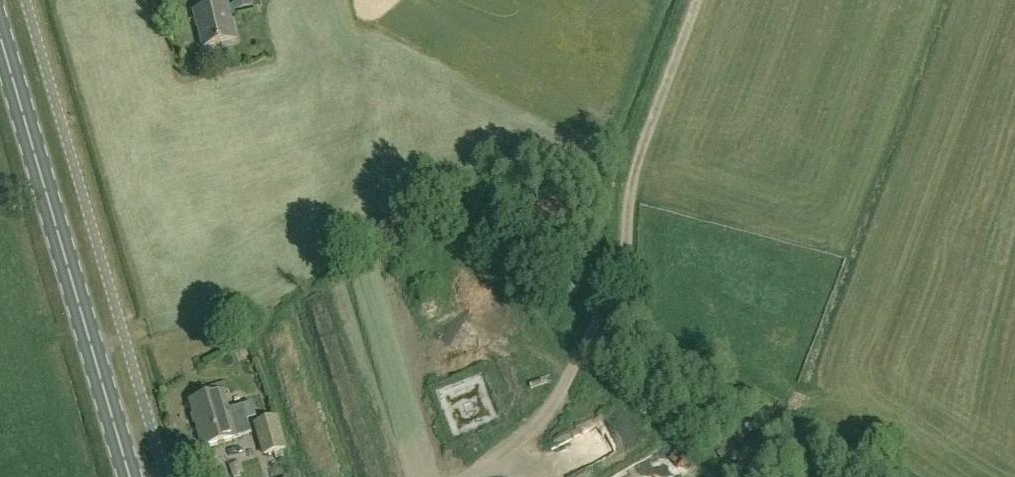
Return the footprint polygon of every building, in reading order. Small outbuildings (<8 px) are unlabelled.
[(237,41),(228,4),(197,12),(205,48),(237,41)] [(204,447),(251,434),(245,413),(229,417),(222,392),(192,401),(204,447)] [(632,417),(599,430),(609,456),(642,443),(632,417)] [(261,457),(286,450),(278,418),(252,425),(261,457)]
